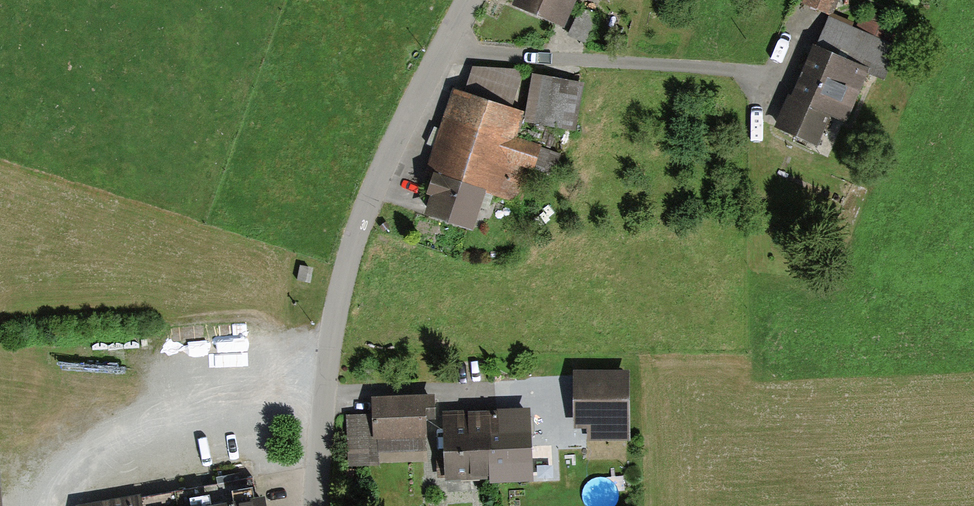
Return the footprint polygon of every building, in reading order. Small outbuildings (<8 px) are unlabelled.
[(512,7),(553,26),(566,0),(515,0),(512,7)] [(799,2),(824,15),(832,0),(801,0),(799,2)] [(577,10),(565,34),(583,42),(594,18),(577,10)] [(824,20),(800,73),(848,95),(861,68),(876,75),(894,35),(861,20),(855,34),(824,20)] [(434,171),(421,212),(465,226),(478,186),(513,197),(528,150),(507,144),(516,116),(500,111),(512,76),(473,63),(461,101),(451,97),(428,169),(434,171)] [(837,120),(848,95),(800,73),(774,130),(806,144),(821,113),(837,120)] [(577,87),(531,79),(523,124),(568,132),(577,87)] [(620,375),(575,376),(576,426),(587,426),(587,439),(621,439),(620,375)] [(344,421),(346,448),(421,442),(420,419),(425,419),(424,402),(369,406),(370,419),(344,421)] [(484,475),(526,474),(524,413),(482,414),(484,475)] [(442,477),(484,475),(482,414),(440,415),(442,477)] [(72,503),(72,505),(260,505),(257,490),(250,491),(247,471),(72,503)]
